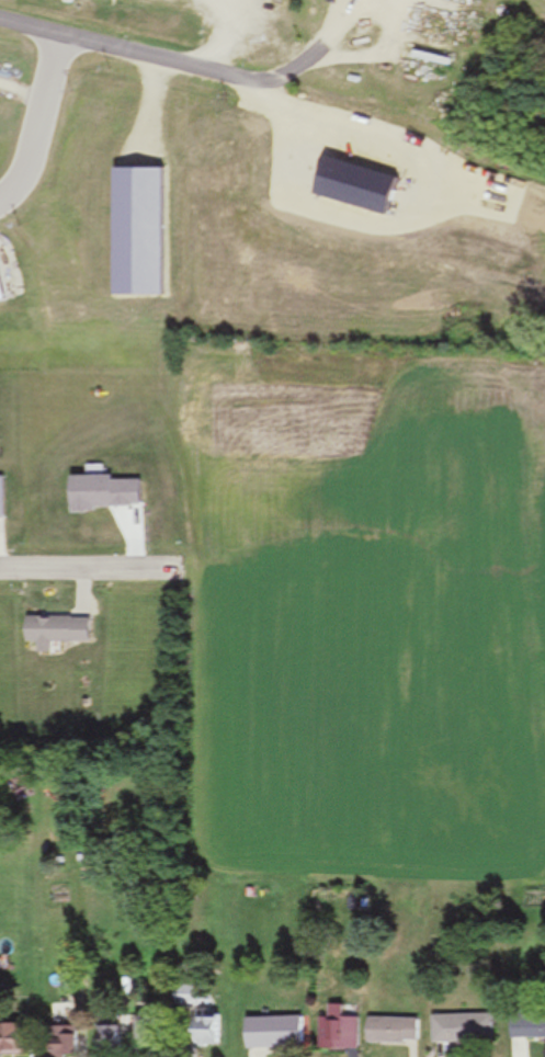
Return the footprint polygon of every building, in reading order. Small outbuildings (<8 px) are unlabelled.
[(405,69),(445,67),(444,54),(404,56),(405,69)] [(23,617),(23,641),(32,641),(32,652),(48,652),(48,641),(88,641),(88,617),(23,617)] [(168,1007),(200,1007),(200,987),(168,987),(168,1007)] [(316,1018),(316,1050),(355,1050),(355,1016),(344,1016),(344,1007),(326,1007),(326,1018),(316,1018)] [(507,1039),(544,1039),(544,1015),(507,1015),(507,1039)] [(218,1016),(184,1016),(184,1046),(218,1046),(218,1016)] [(491,1016),(429,1016),(429,1044),(491,1044),(491,1016)] [(300,1018),(240,1018),(240,1049),(300,1049),(300,1018)] [(364,1046),(418,1046),(418,1019),(364,1019),(364,1046)] [(0,1025),(0,1056),(20,1056),(20,1025),(0,1025)] [(37,1038),(37,1056),(70,1056),(70,1028),(45,1028),(45,1038),(37,1038)] [(116,1054),(116,1028),(90,1028),(90,1054),(116,1054)]
